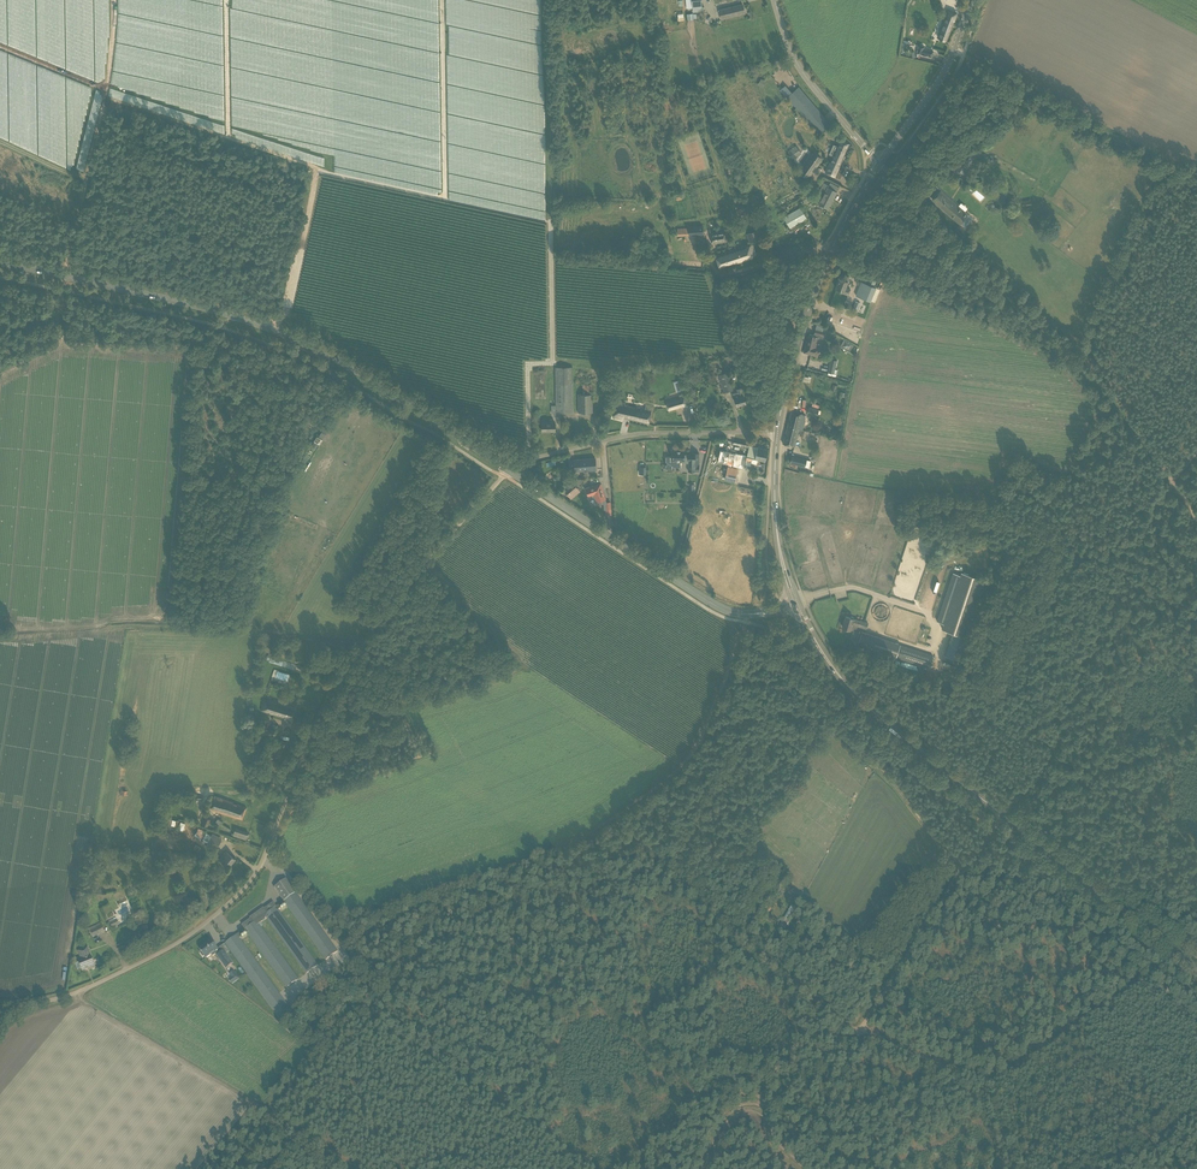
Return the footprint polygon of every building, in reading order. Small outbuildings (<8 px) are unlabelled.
[(702,0),(686,0),(687,9),(693,8),(693,12),(705,11),(705,7),(702,7),(702,0)] [(742,4),(737,6),(719,10),(722,19),(745,13),(742,4)] [(957,14),(951,11),(948,10),(938,33),(940,34),(939,38),(945,41),(947,36),(948,36),(957,14)] [(916,50),(916,53),(931,57),(932,55),(932,51),(923,49),(923,46),(918,45),(916,50)] [(981,76),(978,73),(973,79),(977,82),(981,76)] [(798,87),(794,91),(787,97),(818,134),(830,124),(798,87)] [(828,155),(832,156),(824,173),(835,177),(850,143),(840,139),(836,147),(832,145),(830,151),(828,155)] [(793,160),(802,154),(796,145),(787,151),(793,160)] [(809,179),(823,159),(813,151),(798,171),(809,179)] [(731,161),(724,163),(726,169),(733,167),(731,161)] [(839,187),(834,184),(830,182),(828,186),(824,184),(815,200),(819,202),(818,204),(828,208),(839,187)] [(940,191),(933,200),(960,224),(964,227),(972,218),(968,215),(968,214),(958,206),(954,203),(945,195),(940,191)] [(1021,201),(1022,209),(1032,207),(1030,199),(1021,201)] [(790,228),(807,218),(800,207),(783,217),(790,228)] [(703,226),(689,227),(689,236),(703,235),(703,226)] [(761,240),(758,230),(746,234),(749,244),(761,240)] [(710,233),(712,244),(728,242),(726,231),(710,233)] [(751,258),(750,252),(747,245),(725,253),(715,257),(719,268),(736,262),(738,261),(741,261),(742,261),(751,258)] [(848,282),(850,277),(846,275),(844,280),(840,279),(836,289),(843,292),(843,293),(848,295),(850,289),(846,287),(848,282)] [(871,278),(868,285),(861,283),(857,296),(871,301),(875,288),(874,287),(877,280),(871,278)] [(857,313),(860,303),(855,301),(852,311),(857,313)] [(809,335),(805,353),(818,356),(820,348),(817,347),(819,338),(820,335),(815,334),(814,335),(810,334),(809,335)] [(845,341),(842,346),(848,349),(851,344),(845,341)] [(829,365),(828,372),(834,374),(836,364),(837,361),(831,359),(829,365)] [(573,413),(573,406),(573,367),(555,368),(555,405),(551,405),(551,413),(556,413),(573,413)] [(733,390),(727,372),(719,375),(724,393),(733,390)] [(582,393),(592,393),(592,383),(582,384),(582,393)] [(737,392),(732,393),(734,399),(735,398),(737,405),(746,403),(744,396),(743,396),(742,391),(743,391),(742,388),(736,389),(737,392)] [(593,412),(593,406),(592,394),(583,394),(578,394),(578,406),(578,413),(593,412)] [(669,411),(683,407),(683,408),(688,406),(685,396),(684,396),(683,394),(679,395),(680,397),(666,401),(669,411)] [(617,403),(615,411),(614,417),(623,420),(623,418),(648,424),(653,407),(645,405),(644,410),(625,405),(625,403),(620,402),(620,404),(617,403)] [(807,414),(817,416),(818,414),(819,410),(809,407),(807,414)] [(792,411),(787,426),(798,429),(799,430),(803,430),(805,420),(804,419),(805,415),(802,414),(797,413),(792,411)] [(555,422),(549,422),(542,422),(542,425),(542,431),(555,431),(555,422)] [(785,434),(783,444),(789,445),(794,447),(799,430),(798,429),(787,426),(785,434)] [(666,457),(665,468),(672,469),(672,462),(688,462),(688,472),(695,472),(695,471),(699,471),(699,464),(699,465),(699,453),(692,453),(692,454),(688,454),(688,455),(684,455),(684,451),(672,450),(672,457),(666,457)] [(722,450),(719,462),(735,465),(734,466),(754,470),(757,457),(737,453),(737,454),(722,450)] [(806,459),(792,456),(790,463),(804,467),(806,459)] [(569,460),(569,466),(569,468),(575,467),(575,472),(596,470),(595,458),(574,460),(574,459),(569,460)] [(727,469),(726,473),(725,480),(735,482),(738,469),(728,467),(727,469)] [(573,483),(564,491),(568,495),(577,487),(573,483)] [(607,502),(605,498),(600,484),(593,486),(593,485),(585,488),(587,492),(586,492),(587,493),(589,498),(593,497),(595,502),(601,500),(602,504),(603,510),(605,510),(606,516),(610,515),(609,502),(607,502)] [(936,591),(943,571),(940,570),(933,589),(936,591)] [(945,655),(961,660),(986,580),(961,572),(960,576),(953,573),(937,621),(944,623),(942,629),(953,632),(945,655)] [(861,621),(852,618),(846,616),(842,627),(850,630),(853,623),(860,625),(859,626),(866,628),(868,622),(861,620),(861,621)] [(857,644),(857,646),(893,658),(896,659),(896,657),(928,668),(932,656),(900,645),(900,644),(869,634),(861,632),(861,633),(859,639),(857,644)] [(277,671),(275,677),(288,681),(290,675),(277,671)] [(260,736),(275,737),(276,730),(261,729),(260,736)] [(286,742),(280,740),(276,739),(271,757),(282,761),(283,757),(283,756),(284,752),(283,752),(286,742)] [(246,808),(241,806),(230,802),(231,802),(215,796),(210,809),(242,820),(246,808)] [(165,817),(163,825),(168,826),(169,825),(171,826),(173,819),(165,817)] [(204,817),(202,824),(208,826),(210,819),(204,817)] [(198,827),(195,834),(201,838),(205,831),(198,827)] [(240,838),(240,837),(246,839),(248,833),(242,831),(235,829),(233,834),(232,833),(232,835),(240,838)] [(222,839),(212,834),(211,836),(207,833),(203,840),(217,848),(222,839)] [(221,860),(224,863),(229,867),(236,859),(230,855),(226,851),(219,859),(220,861),(221,860)] [(245,929),(225,943),(229,948),(281,1021),(284,1019),(292,1013),(240,939),(239,938),(247,932),(248,934),(287,987),(299,979),(260,925),(259,924),(267,918),(268,920),(306,973),(318,965),(279,911),(278,910),(286,904),(287,906),(326,959),(337,951),(299,897),(296,893),(286,879),(274,887),(284,901),(276,906),(273,902),(264,908),(263,908),(250,917),(250,918),(242,925),(245,929)] [(791,905),(785,917),(790,920),(797,908),(791,905)] [(138,909),(131,912),(133,918),(141,915),(140,913),(143,912),(141,909),(139,910),(138,909)] [(116,917),(109,920),(113,928),(120,925),(118,920),(116,917)] [(100,923),(89,928),(94,937),(104,932),(100,923)] [(211,941),(199,949),(201,952),(200,953),(203,956),(204,955),(206,958),(212,954),(213,955),(216,954),(217,955),(226,968),(233,963),(226,953),(222,955),(211,941)] [(79,962),(79,963),(76,964),(78,969),(81,968),(82,971),(89,969),(89,970),(95,968),(89,951),(84,953),(83,950),(75,953),(76,957),(80,955),(82,961),(79,962)] [(228,980),(232,984),(239,978),(233,970),(229,974),(231,977),(228,980)]
